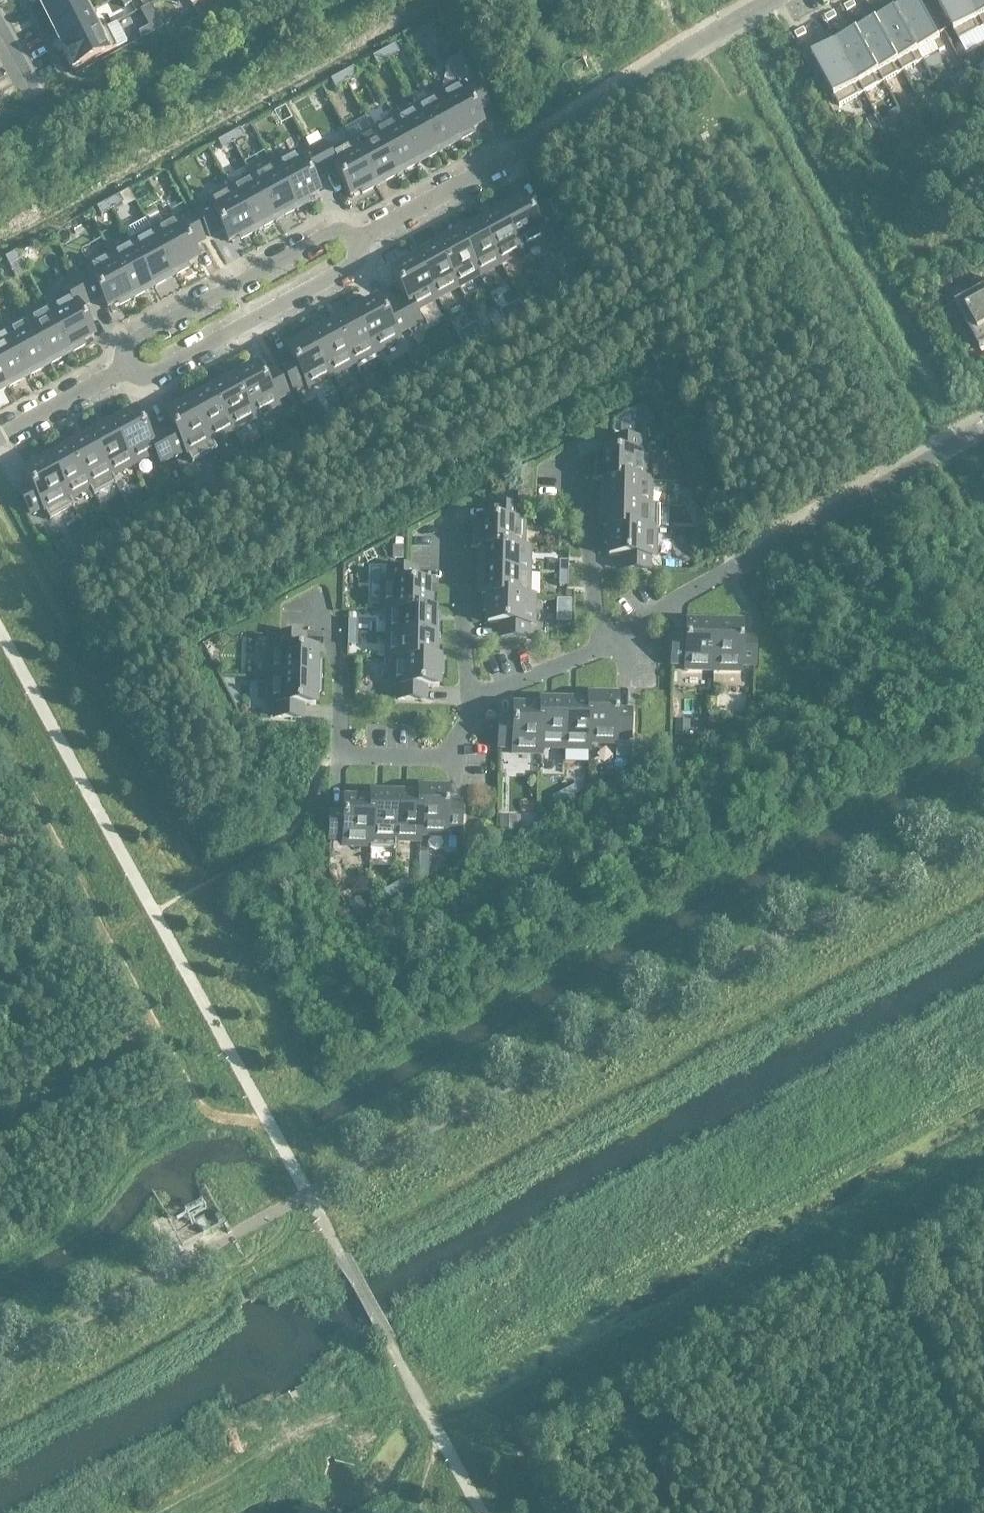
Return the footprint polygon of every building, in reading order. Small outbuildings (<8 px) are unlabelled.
[(42,11),(63,0),(37,0),(42,11)] [(42,11),(52,30),(86,12),(80,0),(63,0),(42,11)] [(893,11),(915,52),(916,51),(933,42),(939,51),(944,48),(917,0),(913,0),(893,11)] [(967,0),(936,0),(958,41),(983,27),(978,17),(977,18),(967,0)] [(977,18),(978,17),(983,27),(983,26),(983,0),(967,0),(977,18)] [(843,6),(845,11),(855,6),(852,1),(843,6)] [(915,52),(893,11),(873,22),(896,62),(897,62),(902,71),(922,61),(916,51),(915,52)] [(86,12),(52,30),(61,48),(60,49),(60,50),(105,28),(104,27),(96,31),(86,12)] [(823,17),(826,22),(835,17),(832,12),(823,17)] [(157,21),(147,27),(151,34),(161,28),(157,21)] [(896,62),(873,22),(854,32),(876,73),(878,72),(883,82),(902,71),(897,62),(896,62)] [(147,27),(137,32),(140,39),(151,34),(147,27)] [(105,28),(60,50),(70,70),(115,48),(105,28)] [(792,33),(795,39),(804,34),(801,28),(792,33)] [(876,73),(854,32),(834,43),(857,83),(858,83),(863,92),(883,82),(878,72),(876,73)] [(857,83),(834,43),(811,56),(838,106),(863,92),(858,83),(857,83)] [(398,54),(393,46),(382,52),(387,60),(398,54)] [(387,60),(382,52),(371,58),(376,66),(387,60)] [(457,84),(434,97),(459,142),(460,142),(459,140),(471,133),(469,130),(480,124),(474,112),(486,106),(458,54),(456,55),(458,58),(447,64),(453,76),(452,76),(457,84)] [(356,77),(351,69),(340,75),(345,83),(356,77)] [(345,83),(340,75),(329,81),(334,89),(345,83)] [(950,79),(939,85),(944,95),(955,89),(950,79)] [(458,143),(459,142),(434,97),(413,108),(438,154),(439,153),(436,148),(446,142),(448,146),(458,141),(458,143)] [(413,108),(392,120),(417,165),(418,165),(415,159),(425,154),(427,158),(436,152),(437,154),(438,154),(413,108)] [(897,110),(889,114),(894,125),(902,120),(897,110)] [(872,116),(864,120),(871,134),(879,129),(872,116)] [(392,120),(371,131),(396,177),(397,176),(394,171),(404,166),(406,169),(415,164),(416,166),(417,165),(392,120)] [(243,138),(239,131),(228,137),(232,145),(243,138)] [(395,177),(396,177),(371,131),(350,143),(375,188),(373,183),(383,177),(385,181),(394,175),(395,177)] [(232,145),(228,137),(217,143),(221,151),(232,145)] [(374,189),(375,188),(350,143),(327,155),(321,144),(309,151),(322,175),(333,169),(348,196),(359,190),(361,194),(373,187),(374,189)] [(310,181),(322,175),(309,151),(297,157),(295,152),(271,166),(296,211),(295,209),(308,202),(306,198),(317,192),(310,181)] [(295,211),(296,211),(271,166),(250,177),(275,223),(275,222),(272,217),(282,211),(284,215),(294,210),(295,211)] [(274,223),(275,223),(250,177),(229,189),(254,234),(251,228),(261,223),(263,227),(273,221),(274,223)] [(253,234),(254,234),(229,189),(205,202),(207,207),(195,213),(208,237),(220,230),(227,242),(237,236),(239,240),(252,233),(253,234)] [(122,205),(118,197),(107,203),(111,211),(122,205)] [(494,207),(507,230),(519,252),(543,239),(541,234),(553,228),(540,204),(528,211),(521,199),(511,205),(509,201),(496,208),(495,206),(494,207)] [(111,211),(107,203),(96,209),(100,217),(111,211)] [(474,218),(473,218),(498,264),(519,252),(507,230),(494,207),(495,209),(485,214),(487,218),(477,223),(474,218)] [(174,219),(150,232),(175,277),(174,275),(187,268),(185,265),(196,259),(189,247),(201,241),(188,217),(176,223),(174,219)] [(453,229),(452,230),(477,275),(498,264),(473,218),(473,219),(474,220),(464,226),(466,229),(456,235),(453,229)] [(432,241),(431,241),(456,287),(477,275),(452,230),(453,232),(443,237),(445,241),(435,246),(432,241)] [(174,278),(175,277),(150,232),(129,243),(154,289),(154,288),(153,287),(163,281),(161,278),(171,272),(174,278)] [(411,253),(410,253),(435,298),(456,287),(431,241),(431,242),(432,243),(422,249),(424,252),(414,258),(411,253)] [(153,289),(154,289),(129,243),(108,255),(132,300),(133,300),(132,298),(142,293),(140,289),(150,284),(153,289)] [(571,250),(559,257),(566,268),(578,262),(571,250)] [(19,261),(15,253),(4,259),(8,267),(19,261)] [(412,311),(435,298),(410,253),(410,255),(398,262),(400,266),(389,271),(404,299),(393,305),(406,329),(418,322),(412,311)] [(132,301),(132,300),(108,255),(84,268),(86,273),(75,279),(88,303),(99,296),(106,308),(116,302),(118,306),(131,299),(132,301)] [(578,262),(564,270),(579,297),(593,289),(578,262)] [(68,297),(46,309),(71,355),(71,354),(70,353),(83,346),(81,342),(92,336),(77,309),(88,303),(75,279),(62,286),(68,297)] [(976,294),(955,305),(959,313),(969,331),(979,350),(983,347),(983,308),(976,294)] [(350,309),(349,307),(348,307),(373,353),(397,340),(395,335),(406,329),(393,305),(382,311),(375,300),(364,305),(362,302),(350,309)] [(540,314),(536,306),(525,312),(529,320),(540,314)] [(328,318),(327,319),(352,364),(373,353),(348,307),(348,308),(349,309),(339,315),(341,318),(331,324),(328,318)] [(70,355),(71,355),(46,309),(25,321),(50,366),(49,364),(59,359),(57,355),(67,350),(70,355)] [(529,320),(525,312),(514,318),(518,326),(529,320)] [(307,330),(306,330),(331,376),(352,364),(327,319),(327,321),(318,326),(320,330),(310,335),(307,330)] [(49,366),(50,366),(25,321),(4,332),(28,378),(29,377),(28,376),(38,370),(36,367),(46,361),(49,366)] [(498,337),(494,329),(483,335),(487,343),(498,337)] [(307,389),(331,376),(306,330),(305,331),(306,332),(294,339),(296,343),(285,349),(291,360),(279,367),(292,391),(304,384),(307,389)] [(28,378),(4,332),(0,334),(0,376),(7,389),(8,389),(7,387),(17,382),(15,378),(25,373),(28,378)] [(487,343),(483,335),(471,341),(476,349),(487,343)] [(228,373),(227,373),(252,419),(276,406),(273,401),(285,394),(272,371),(261,377),(254,366),(243,372),(241,368),(229,375),(228,373)] [(207,385),(206,385),(231,430),(252,419),(227,373),(227,374),(230,379),(220,385),(217,381),(208,386),(207,385)] [(185,396),(214,450),(215,450),(211,442),(231,430),(206,385),(205,385),(208,391),(198,396),(196,392),(187,398),(186,396),(185,396)] [(385,399),(381,391),(370,397),(374,405),(385,399)] [(170,427),(159,433),(172,456),(183,450),(190,463),(192,462),(191,460),(212,449),(213,451),(214,450),(185,396),(184,397),(185,398),(173,405),(175,409),(164,415),(170,427)] [(374,405),(370,397),(359,403),(363,411),(374,405)] [(107,419),(106,419),(131,465),(153,452),(159,463),(172,456),(159,433),(148,439),(133,411),(122,417),(120,414),(107,421),(107,419)] [(85,431),(114,484),(115,484),(110,476),(131,465),(106,419),(105,420),(108,425),(98,430),(96,427),(86,432),(85,430),(85,431)] [(302,428),(295,432),(294,432),(301,443),(308,439),(302,428)] [(64,442),(93,496),(94,495),(93,493),(112,483),(113,485),(114,484),(85,431),(84,431),(87,437),(77,442),(75,438),(65,444),(64,442)] [(590,480),(648,481),(648,480),(642,480),(643,454),(637,454),(638,440),(611,439),(610,453),(597,453),(597,465),(593,465),(592,479),(590,479),(590,480)] [(43,453),(43,454),(72,507),(73,507),(68,499),(88,488),(93,496),(64,442),(63,443),(66,448),(56,454),(54,450),(44,455),(43,453)] [(41,508),(45,515),(48,521),(50,519),(49,517),(70,506),(71,508),(72,507),(43,454),(42,454),(43,456),(30,463),(33,466),(22,472),(28,484),(16,490),(29,514),(41,508)] [(264,465),(260,457),(249,463),(253,471),(264,465)] [(253,471),(249,463),(238,469),(242,477),(253,471)] [(232,469),(230,471),(227,472),(232,482),(238,479),(232,469)] [(648,504),(648,481),(590,480),(590,481),(599,481),(599,492),(602,492),(602,503),(596,503),(596,504),(657,505),(648,504)] [(677,495),(683,506),(691,502),(685,491),(677,495)] [(697,513),(691,502),(683,506),(689,517),(697,513)] [(657,507),(657,505),(596,504),(596,505),(598,505),(598,516),(602,516),(601,528),(656,529),(656,528),(654,528),(654,507),(657,507)] [(469,548),(527,549),(527,548),(521,548),(521,521),(516,521),(516,508),(489,507),(489,521),(476,520),(476,533),(471,533),(471,547),(469,547),(469,548)] [(162,521),(157,513),(146,519),(150,527),(162,521)] [(656,530),(656,529),(601,528),(601,529),(603,529),(603,543),(607,543),(607,556),(620,556),(620,570),(647,570),(647,557),(652,557),(653,530),(656,530)] [(130,538),(126,530),(115,536),(119,544),(130,538)] [(119,544),(115,536),(104,542),(108,550),(119,544)] [(401,546),(393,545),(392,545),(392,557),(401,557),(401,546)] [(474,572),(526,573),(527,549),(469,548),(478,549),(477,560),(481,560),(481,571),(474,571),(474,572)] [(73,560),(59,568),(55,570),(62,582),(80,572),(73,560)] [(567,561),(558,561),(557,574),(566,574),(567,561)] [(432,611),(430,611),(431,596),(427,596),(427,584),(414,584),(414,570),(387,569),(387,583),(381,583),(381,610),(432,611)] [(480,596),(532,597),(532,596),(526,596),(526,573),(474,572),(477,573),(477,584),(480,584),(480,596)] [(566,574),(557,574),(557,586),(566,586),(566,574)] [(480,596),(480,597),(482,597),(482,611),(486,611),(485,623),(499,624),(498,637),(525,638),(526,624),(531,624),(532,597),(480,596)] [(381,610),(381,611),(387,611),(386,634),(438,635),(435,635),(435,624),(432,623),(432,611),(381,610)] [(711,618),(711,620),(697,620),(697,624),(685,624),(684,637),(671,637),(670,664),(684,664),(684,670),(711,670),(712,618),(711,618)] [(713,621),(713,618),(712,618),(711,670),(738,671),(739,666),(752,666),(753,639),(739,639),(739,625),(727,625),(727,621),(713,621)] [(355,621),(346,621),(346,633),(355,634),(355,621)] [(355,634),(346,633),(346,646),(355,646),(355,634)] [(438,635),(386,634),(385,658),(443,660),(443,659),(435,659),(435,648),(431,647),(432,636),(438,636),(438,635)] [(275,636),(275,649),(269,649),(268,677),(320,678),(320,677),(318,677),(319,663),(314,663),(315,650),(301,650),(302,637),(275,636)] [(385,658),(385,659),(391,659),(391,686),(396,686),(396,699),(423,700),(423,687),(436,687),(437,674),(441,675),(441,660),(443,660),(385,658)] [(268,677),(268,704),(273,704),(273,718),(300,718),(300,705),(313,705),(314,693),(318,693),(318,679),(320,679),(320,678),(268,677)] [(564,696),(562,748),(586,749),(588,691),(587,691),(587,700),(576,699),(576,703),(564,703),(564,697),(564,696)] [(588,691),(586,749),(587,749),(587,743),(614,743),(614,738),(628,738),(628,711),(615,711),(615,698),(603,698),(603,693),(588,693),(588,691)] [(539,702),(538,754),(539,754),(539,748),(562,748),(564,696),(563,696),(563,699),(552,699),(552,702),(539,702)] [(511,748),(511,753),(538,754),(539,702),(539,704),(524,704),(524,708),(512,707),(512,721),(498,720),(497,747),(511,748)] [(687,725),(675,724),(675,735),(687,736),(687,725)] [(394,841),(417,841),(418,783),(417,792),(406,792),(406,796),(395,795),(395,789),(394,789),(393,850),(394,850),(394,841)] [(419,786),(419,783),(418,783),(417,841),(418,841),(418,835),(445,836),(445,831),(458,831),(459,804),(445,804),(446,790),(433,790),(433,786),(419,786)] [(573,786),(562,792),(566,800),(577,794),(573,786)] [(394,789),(393,789),(393,792),(382,791),(382,795),(370,795),(369,850),(370,850),(370,847),(391,848),(391,850),(393,850),(394,789)] [(551,798),(555,806),(566,800),(562,792),(551,798)] [(370,795),(369,795),(369,796),(355,796),(355,800),(343,800),(342,813),(329,813),(328,840),(342,840),(342,846),(368,846),(368,850),(369,850),(370,795)] [(498,831),(500,831),(513,831),(513,821),(498,820),(498,831)] [(417,875),(428,875),(428,864),(417,864),(417,875)] [(403,880),(392,886),(396,894),(407,888),(403,880)] [(381,892),(385,900),(396,894),(392,886),(381,892)] [(361,907),(350,913),(354,920),(365,914),(361,907)]
